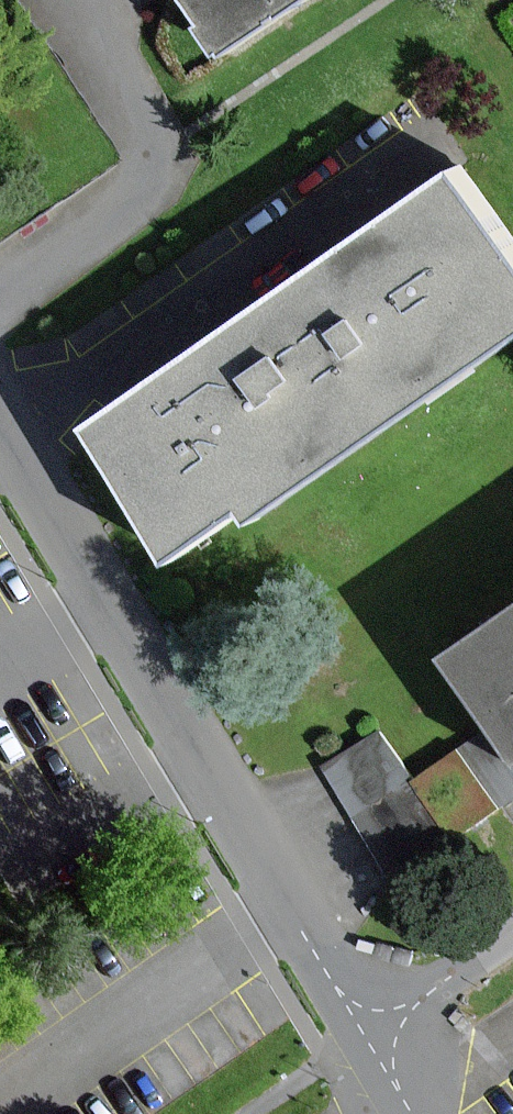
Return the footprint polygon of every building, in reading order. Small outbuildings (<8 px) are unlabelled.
[(218,52),(302,0),(186,0),(218,52)] [(258,302),(349,426),(512,307),(512,270),(440,170),(258,302)] [(258,302),(83,429),(173,553),(349,426),(258,302)] [(444,666),(512,765),(512,618),(444,666)]
